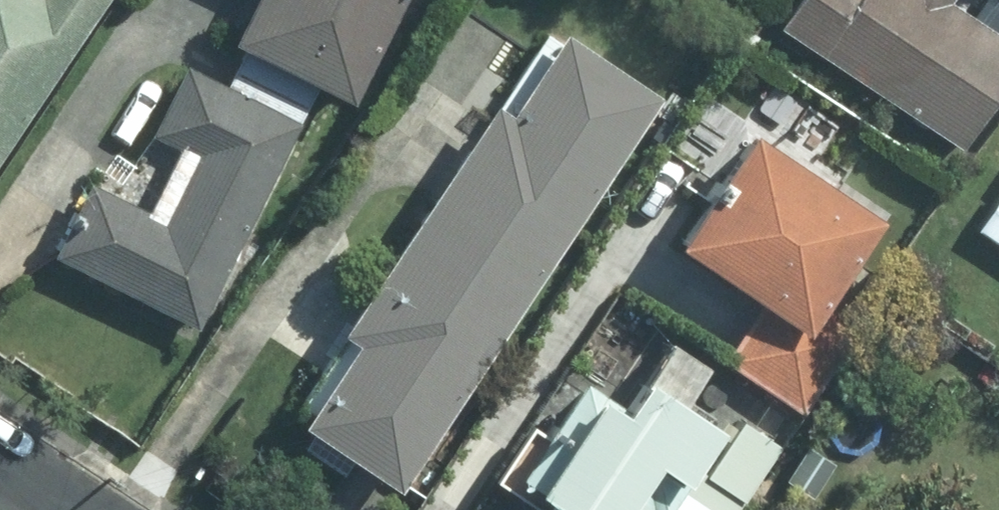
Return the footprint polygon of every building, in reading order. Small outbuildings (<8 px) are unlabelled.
[(105,0),(0,0),(0,157),(105,0)] [(360,108),(412,0),(270,0),(244,53),(256,57),(322,90),(360,108)] [(791,32),(967,148),(998,100),(998,34),(947,0),(812,0),(791,32)] [(502,113),(460,177),(570,250),(666,105),(570,42),(516,122),(502,113)] [(68,261),(203,329),(322,90),(256,57),(237,96),(191,73),(159,139),(186,152),(154,218),(101,192),(68,261)] [(716,353),(791,403),(842,326),(821,312),(881,223),(756,139),(688,245),(757,290),(716,353)] [(482,380),(570,250),(460,177),(373,308),(482,380)] [(981,229),(998,241),(998,202),(981,229)] [(407,493),(482,380),(373,308),(352,339),(371,351),(316,433),(407,493)] [(773,444),(741,423),(731,439),(698,418),(720,383),(675,354),(630,420),(593,397),(531,490),(563,509),(730,509),(773,444)] [(845,456),(815,435),(777,487),(807,509),(845,456)]
